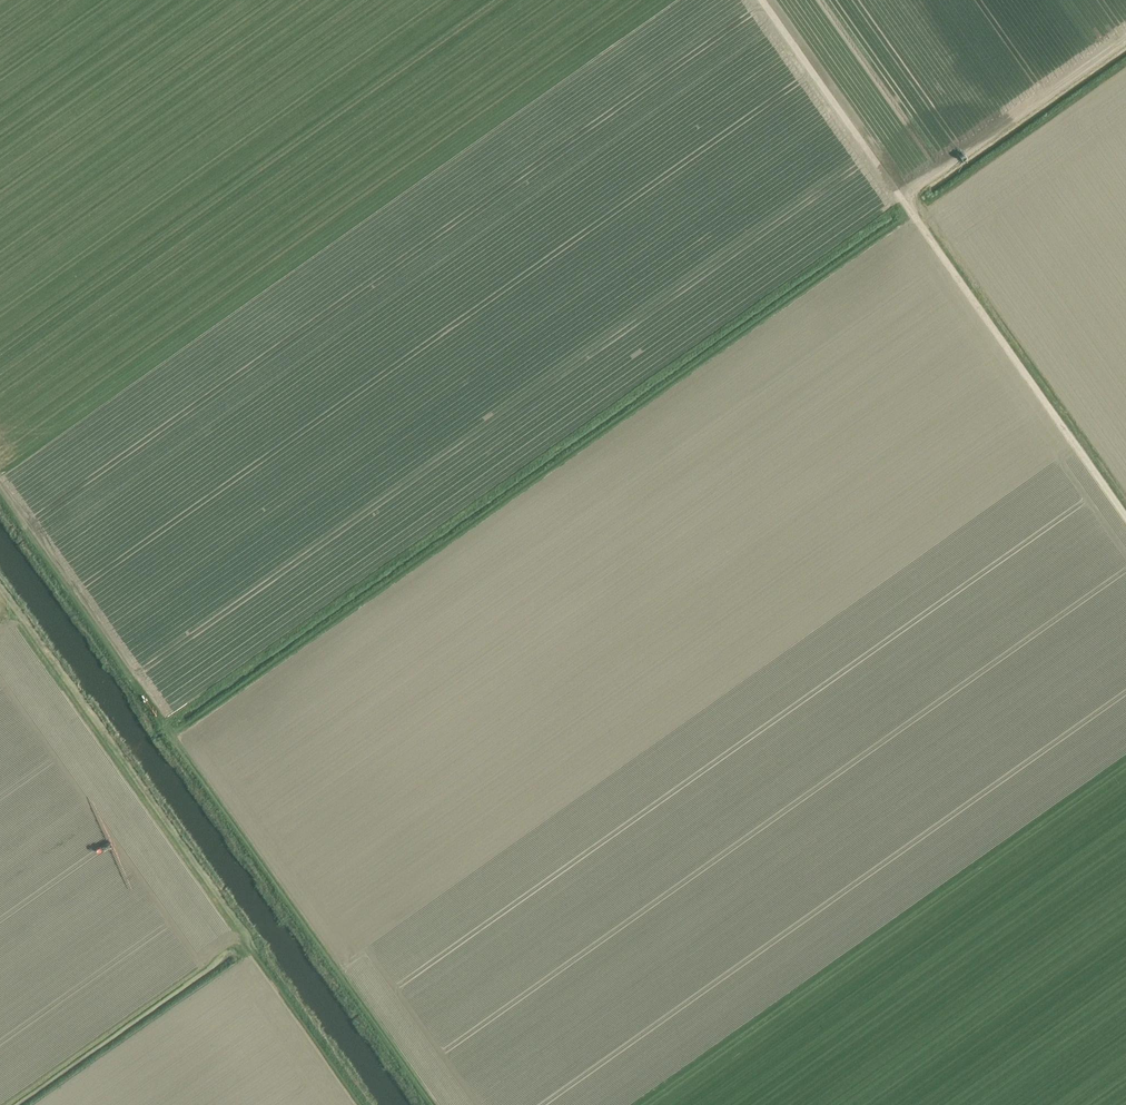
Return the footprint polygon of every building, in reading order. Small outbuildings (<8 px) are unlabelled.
[(983,333),(988,330),(981,322),(977,325),(983,333)]
